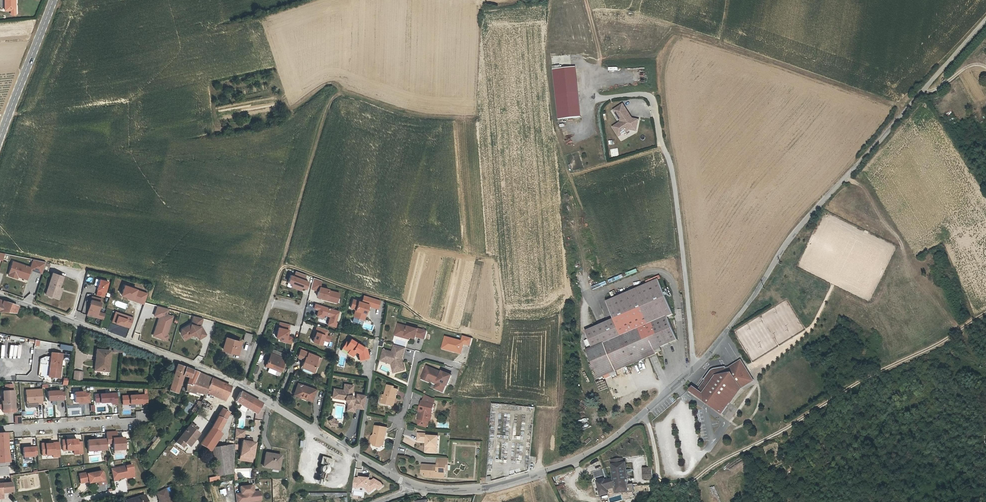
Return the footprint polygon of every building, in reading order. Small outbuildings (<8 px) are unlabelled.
[(9,11),(9,9),(14,8),(13,1),(12,1),(12,0),(2,0),(4,12),(9,11)] [(557,120),(581,118),(577,67),(561,69),(560,66),(553,66),(557,120)] [(619,138),(640,126),(636,118),(633,119),(624,103),(613,109),(620,122),(613,126),(619,138)] [(31,265),(12,260),(8,276),(28,281),(31,270),(43,273),(46,262),(33,258),(31,265)] [(305,274),(296,270),(294,276),(290,274),(288,281),(292,283),(291,286),(301,289),(301,286),(305,288),(308,281),(304,279),(305,274)] [(58,291),(59,289),(62,277),(52,274),(48,285),(49,286),(48,288),(47,287),(47,288),(58,291)] [(96,295),(105,297),(109,280),(96,277),(94,285),(98,286),(96,295)] [(322,280),(314,277),(311,288),(319,290),(318,296),(327,298),(326,299),(332,300),(333,297),(339,298),(340,292),(329,289),(329,288),(321,286),(322,280)] [(586,351),(599,378),(643,358),(641,354),(654,349),(655,353),(661,350),(659,346),(676,338),(666,315),(671,313),(656,279),(605,302),(612,319),(584,332),(592,349),(586,351)] [(45,296),(55,299),(58,291),(47,288),(45,296)] [(92,297),(87,313),(96,316),(101,300),(92,297)] [(369,303),(352,298),(349,308),(355,310),(353,316),(364,319),(369,303)] [(16,313),(17,310),(18,307),(0,300),(0,312),(16,313)] [(337,309),(313,302),(312,307),(317,308),(315,314),(322,316),(322,313),(328,315),(326,323),(334,325),(335,321),(334,320),(337,309)] [(168,309),(156,305),(152,316),(157,318),(151,336),(167,341),(169,335),(167,335),(173,316),(167,314),(168,309)] [(203,319),(193,316),(190,323),(181,329),(179,334),(184,341),(192,336),(197,337),(199,340),(207,334),(202,325),(203,319)] [(289,323),(280,321),(276,336),(281,337),(280,340),(291,342),(292,336),(287,335),(289,323)] [(427,331),(398,323),(395,334),(424,343),(427,331)] [(327,329),(316,325),(314,330),(315,330),(312,340),(320,343),(322,338),(327,341),(329,335),(325,334),(327,329)] [(244,341),(251,342),(253,333),(245,332),(244,341)] [(228,336),(223,347),(238,353),(242,342),(228,336)] [(470,345),(472,339),(463,336),(462,340),(445,336),(441,350),(462,355),(465,344),(470,345)] [(366,348),(350,338),(348,342),(346,341),(341,348),(346,351),(354,355),(355,353),(357,354),(359,361),(369,358),(366,348)] [(402,354),(404,347),(392,344),(390,351),(382,349),(379,358),(392,361),(393,371),(402,369),(400,358),(399,358),(400,354),(402,354)] [(313,363),(315,364),(317,365),(319,361),(318,361),(314,359),(316,354),(300,348),(297,354),(304,357),(301,364),(306,366),(305,368),(311,370),(313,363)] [(111,350),(94,349),(92,371),(109,372),(111,350)] [(655,353),(654,349),(641,354),(643,358),(655,353)] [(53,362),(52,371),(61,372),(63,354),(52,352),(51,361),(53,362)] [(272,352),(266,364),(280,370),(285,358),(272,352)] [(379,360),(390,363),(391,371),(393,371),(392,361),(379,358),(379,360)] [(752,380),(747,373),(745,369),(740,362),(733,367),(734,370),(731,372),(729,368),(726,368),(726,366),(714,368),(712,369),(710,371),(704,379),(705,380),(698,390),(709,399),(706,403),(722,414),(727,407),(723,404),(737,385),(741,387),(752,380)] [(183,375),(188,377),(189,377),(192,371),(177,365),(168,390),(176,393),(183,375)] [(437,386),(444,388),(446,381),(447,381),(450,371),(440,368),(439,370),(437,369),(424,365),(422,373),(426,374),(426,376),(431,377),(430,379),(438,382),(437,386)] [(82,372),(74,371),(73,380),(81,381),(82,372)] [(189,377),(188,377),(188,383),(194,387),(198,373),(192,371),(189,377)] [(211,378),(198,373),(194,387),(188,383),(187,383),(185,391),(190,393),(203,397),(211,378)] [(207,391),(225,399),(231,387),(211,379),(207,391)] [(296,380),(292,391),(297,393),(298,392),(310,397),(313,388),(296,380)] [(362,406),(364,392),(356,391),(355,396),(353,395),(350,392),(352,382),(343,381),(342,387),(333,386),(331,393),(335,393),(335,395),(344,397),(347,401),(349,404),(348,407),(353,408),(354,404),(355,403),(357,405),(362,406)] [(387,398),(393,400),(394,396),(393,395),(393,393),(395,394),(397,385),(393,384),(393,382),(387,381),(384,392),(383,391),(381,399),(386,401),(387,398)] [(2,413),(16,412),(15,390),(14,390),(13,385),(5,385),(5,391),(3,391),(3,401),(2,401),(2,413)] [(690,391),(706,403),(709,399),(698,390),(693,387),(690,391)] [(42,389),(26,390),(26,405),(43,403),(42,389)] [(62,390),(48,391),(49,401),(65,400),(65,391),(62,392),(62,390)] [(424,390),(423,397),(431,399),(433,399),(434,394),(431,394),(424,390)] [(86,391),(75,392),(76,402),(80,402),(80,404),(90,403),(90,392),(86,393),(86,391)] [(253,399),(240,391),(235,401),(247,409),(253,399)] [(117,393),(95,394),(96,403),(101,402),(101,403),(112,403),(112,404),(118,404),(117,393)] [(147,394),(122,395),(123,405),(142,404),(142,405),(148,405),(147,394)] [(421,397),(419,406),(420,407),(419,416),(429,418),(431,399),(423,397),(421,397)] [(261,404),(253,399),(247,409),(255,414),(261,404)] [(220,433),(219,433),(229,413),(222,409),(211,428),(200,444),(208,450),(220,433)] [(334,417),(333,414),(328,417),(330,421),(335,423),(337,418),(334,417)] [(374,438),(374,442),(383,443),(385,442),(386,436),(384,436),(384,433),(386,432),(387,424),(375,423),(374,431),(372,433),(371,438),(374,438)] [(176,442),(181,446),(184,442),(185,443),(189,446),(198,433),(195,431),(197,429),(190,424),(176,442)] [(244,430),(236,429),(236,438),(244,438),(245,430),(244,430)] [(425,437),(424,443),(426,443),(425,448),(426,448),(428,432),(425,432),(425,430),(418,429),(417,436),(425,437)] [(118,431),(107,432),(108,444),(113,444),(114,450),(126,449),(125,437),(118,437),(118,431)] [(432,443),(435,444),(436,433),(428,432),(426,448),(432,448),(432,443)] [(0,433),(0,463),(10,461),(8,442),(10,442),(9,433),(0,433)] [(78,439),(63,440),(63,452),(74,451),(74,455),(84,455),(83,441),(78,441),(78,439)] [(106,439),(88,440),(89,452),(107,450),(106,439)] [(246,441),(242,441),(239,455),(251,458),(254,443),(251,442),(246,441)] [(60,458),(59,442),(42,443),(42,455),(53,455),(53,458),(60,458)] [(211,449),(211,452),(215,476),(234,474),(236,444),(211,449)] [(37,447),(23,447),(23,457),(35,456),(35,455),(37,455),(37,447)] [(263,466),(274,468),(274,464),(279,465),(281,455),(266,452),(263,466)] [(436,470),(443,471),(443,468),(443,466),(444,466),(444,462),(446,462),(446,455),(435,455),(435,461),(435,463),(431,463),(432,461),(425,460),(424,469),(424,472),(436,472),(436,470)] [(320,463),(326,465),(331,466),(333,460),(322,457),(320,463)] [(616,492),(629,490),(627,472),(624,473),(623,462),(612,464),(614,478),(603,479),(603,477),(596,478),(598,491),(604,490),(604,486),(611,485),(612,486),(613,486),(614,487),(614,488),(615,489),(615,490),(616,492)] [(110,468),(112,481),(117,480),(117,479),(133,476),(132,465),(110,468)] [(602,470),(599,471),(597,467),(592,469),(594,477),(604,474),(602,470)] [(77,474),(79,483),(87,481),(88,483),(102,480),(100,470),(86,473),(86,472),(77,474)] [(642,478),(651,478),(651,470),(642,470),(642,478)] [(360,478),(355,477),(354,487),(360,488),(360,487),(367,487),(370,487),(372,490),(377,486),(372,480),(370,479),(370,478),(360,477),(360,478)] [(2,490),(12,489),(11,482),(8,482),(0,482),(0,491),(2,490)] [(259,501),(261,501),(260,494),(254,495),(253,494),(252,493),(251,486),(240,487),(240,494),(241,501),(247,501),(250,501),(259,501)] [(253,486),(251,486),(252,493),(253,494),(254,495),(260,494),(260,492),(255,492),(254,491),(253,486)] [(165,489),(157,493),(160,501),(159,501),(170,501),(165,489)]
